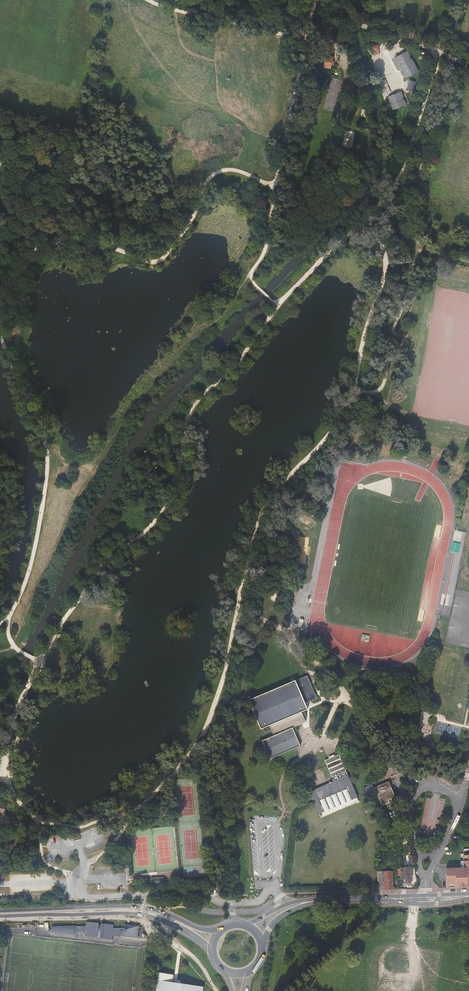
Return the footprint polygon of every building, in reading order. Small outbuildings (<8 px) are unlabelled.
[(399,61),(408,56),(409,56),(407,51),(396,57),(398,62),(399,61)] [(326,59),(324,68),(325,68),(324,70),(330,71),(333,57),(326,55),(323,54),(322,58),(326,59)] [(401,65),(410,60),(408,56),(399,61),(401,65)] [(403,69),(413,64),(411,59),(410,60),(401,65),(400,65),(402,70),(403,69)] [(405,72),(414,67),(413,64),(403,69),(405,72)] [(415,67),(414,67),(405,72),(404,73),(407,77),(418,71),(415,67)] [(415,82),(410,80),(407,89),(413,90),(415,82)] [(391,101),(401,97),(402,96),(400,92),(389,96),(391,101)] [(404,100),(402,100),(393,104),(392,104),(394,109),(406,105),(404,100)] [(306,710),(293,682),(248,702),(260,731),(270,726),(275,737),(262,742),(270,760),(300,747),(293,729),(306,723),(301,713),(306,710)] [(347,775),(339,754),(325,760),(333,781),(329,783),(310,791),(306,793),(307,797),(311,796),(314,802),(319,814),(357,797),(348,775),(347,775)] [(391,786),(389,781),(373,788),(372,784),(363,788),(366,794),(374,791),(375,793),(384,789),(384,791),(377,794),(382,806),(389,803),(388,800),(395,797),(391,786)] [(9,824),(9,821),(10,816),(4,814),(0,814),(0,825),(8,827),(9,824)] [(461,869),(446,869),(447,888),(468,887),(468,856),(463,856),(463,862),(463,865),(465,865),(466,869),(461,869)] [(400,868),(401,879),(405,879),(406,884),(411,884),(411,879),(410,868),(400,868)] [(392,872),(384,872),(385,889),(385,890),(393,889),(392,872)] [(114,925),(86,922),(86,926),(85,932),(85,936),(100,938),(112,940),(113,936),(123,936),(137,938),(139,926),(125,924),(124,928),(113,928),(114,925)] [(75,926),(54,927),(52,928),(52,930),(52,932),(74,935),(75,932),(75,927),(75,926)] [(172,981),(173,974),(157,972),(155,990),(203,990),(204,985),(172,981)]
